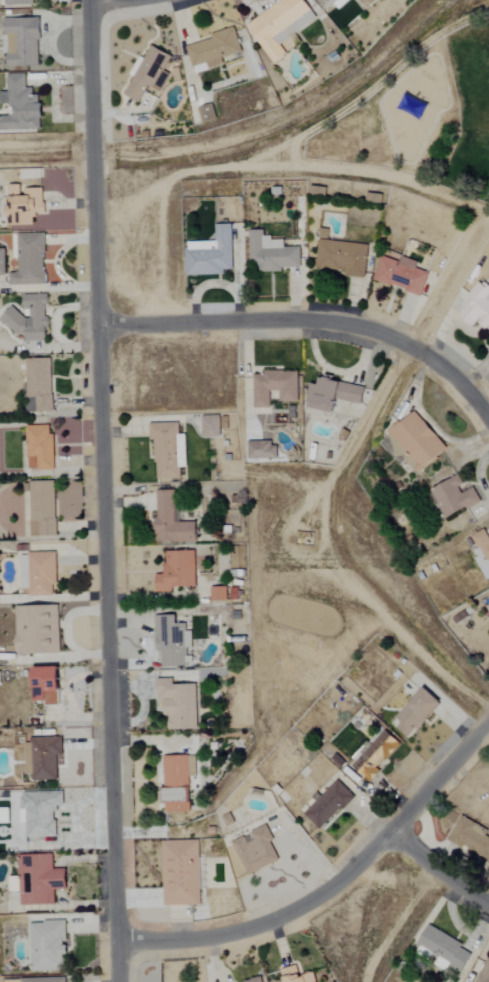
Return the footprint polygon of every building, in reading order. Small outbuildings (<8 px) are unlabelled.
[(305,0),(285,0),(248,25),(274,64),(287,55),(280,45),(318,19),(305,0)] [(334,5),(339,10),(351,0),(319,0),(328,10),(334,5)] [(4,19),(5,55),(7,55),(8,67),(41,67),(40,18),(4,19)] [(242,53),(236,31),(187,44),(194,73),(225,66),(223,58),(242,53)] [(124,97),(140,104),(148,86),(161,93),(170,75),(164,72),(172,56),(151,46),(144,60),(139,57),(130,76),(133,77),(124,97)] [(42,130),(41,96),(33,96),(32,88),(26,88),(26,74),(5,75),(6,106),(16,105),(16,116),(0,116),(0,131),(42,130)] [(404,93),(428,105),(420,120),(397,108),(404,93)] [(218,120),(213,105),(199,109),(203,124),(218,120)] [(36,227),(36,213),(44,213),(44,189),(22,189),(22,185),(9,185),(9,227),(36,227)] [(310,196),(326,198),(328,189),(311,187),(310,196)] [(382,205),(383,196),(368,193),(366,202),(382,205)] [(231,224),(214,225),(214,242),(186,243),(187,277),(224,275),(224,270),(233,270),(231,224)] [(369,246),(329,241),(330,231),(320,229),(315,268),(345,272),(344,276),(364,279),(369,246)] [(300,247),(284,248),(284,239),(263,239),(263,231),(249,231),(250,273),(283,272),(283,269),(301,268),(300,247)] [(46,285),(44,234),(18,235),(19,274),(9,274),(10,287),(46,285)] [(429,273),(416,269),(418,262),(402,257),(400,262),(381,256),(373,281),(422,296),(429,273)] [(476,328),(478,324),(488,330),(488,291),(478,284),(458,317),(476,328)] [(47,341),(47,306),(49,306),(49,295),(23,296),(24,309),(30,309),(30,314),(5,314),(6,324),(9,324),(9,335),(26,334),(26,342),(47,341)] [(36,397),(36,412),(53,412),(52,360),(27,361),(27,397),(36,397)] [(298,402),(298,372),(254,372),(254,408),(270,408),(270,391),(279,391),(279,402),(298,402)] [(362,404),(365,386),(320,379),(319,385),(310,383),(306,409),(335,413),(337,401),(362,404)] [(380,444),(401,465),(406,461),(419,475),(448,447),(413,411),(389,434),(390,435),(380,444)] [(229,430),(229,417),(203,416),(203,437),(221,438),(221,429),(229,430)] [(186,435),(179,435),(179,423),(150,423),(150,440),(155,440),(156,479),(180,478),(180,468),(187,468),(186,435)] [(49,425),(27,426),(28,470),(55,470),(54,434),(49,434),(49,425)] [(278,459),(278,442),(248,442),(248,459),(278,459)] [(481,503),(475,488),(464,492),(458,476),(442,483),(440,478),(429,483),(443,518),(481,503)] [(30,481),(31,537),(57,536),(56,481),(30,481)] [(196,522),(178,522),(179,490),(156,490),(155,542),(196,542),(196,522)] [(485,529),(471,537),(481,555),(475,558),(487,581),(488,580),(488,537),(485,529)] [(156,592),(172,592),(172,587),(196,587),(195,551),(166,551),(166,565),(164,565),(164,574),(155,574),(156,592)] [(54,596),(53,585),(57,585),(57,553),(21,554),(22,588),(29,588),(30,596),(54,596)] [(229,601),(229,600),(239,600),(239,587),(211,587),(211,601),(229,601)] [(60,654),(60,605),(17,606),(17,654),(60,654)] [(177,615),(156,616),(156,651),(162,651),(162,666),(193,665),(193,656),(187,656),(186,647),(193,647),(192,631),(186,631),(186,623),(177,624),(177,615)] [(34,668),(35,702),(49,701),(49,706),(62,705),(61,667),(34,668)] [(197,729),(197,684),(174,685),(174,679),(158,679),(158,701),(167,701),(168,730),(197,729)] [(442,700),(424,687),(395,726),(413,739),(442,700)] [(351,764),(367,781),(404,748),(388,731),(351,764)] [(32,781),(57,780),(57,755),(63,755),(63,737),(26,738),(27,774),(32,774),(32,781)] [(190,812),(189,777),(196,777),(196,756),(163,756),(164,813),(190,812)] [(354,795),(337,780),(305,815),(322,831),(354,795)] [(57,837),(56,806),(64,806),(64,791),(22,792),(22,810),(27,810),(27,838),(57,837)] [(460,817),(449,842),(468,850),(467,851),(488,861),(488,838),(486,837),(488,830),(488,829),(460,817)] [(280,861),(271,841),(274,840),(267,825),(232,842),(248,876),(280,861)] [(163,906),(202,905),(200,840),(162,841),(163,906)] [(55,905),(54,890),(68,890),(67,869),(54,870),(53,854),(19,855),(20,906),(55,905)] [(66,922),(31,923),(32,972),(65,971),(64,956),(69,956),(68,945),(67,945),(66,922)] [(474,953),(429,926),(418,945),(462,972),(474,953)] [(486,958),(476,981),(488,981),(488,959),(486,958)] [(286,981),(317,981),(314,971),(300,975),(297,966),(283,970),(286,981)]
